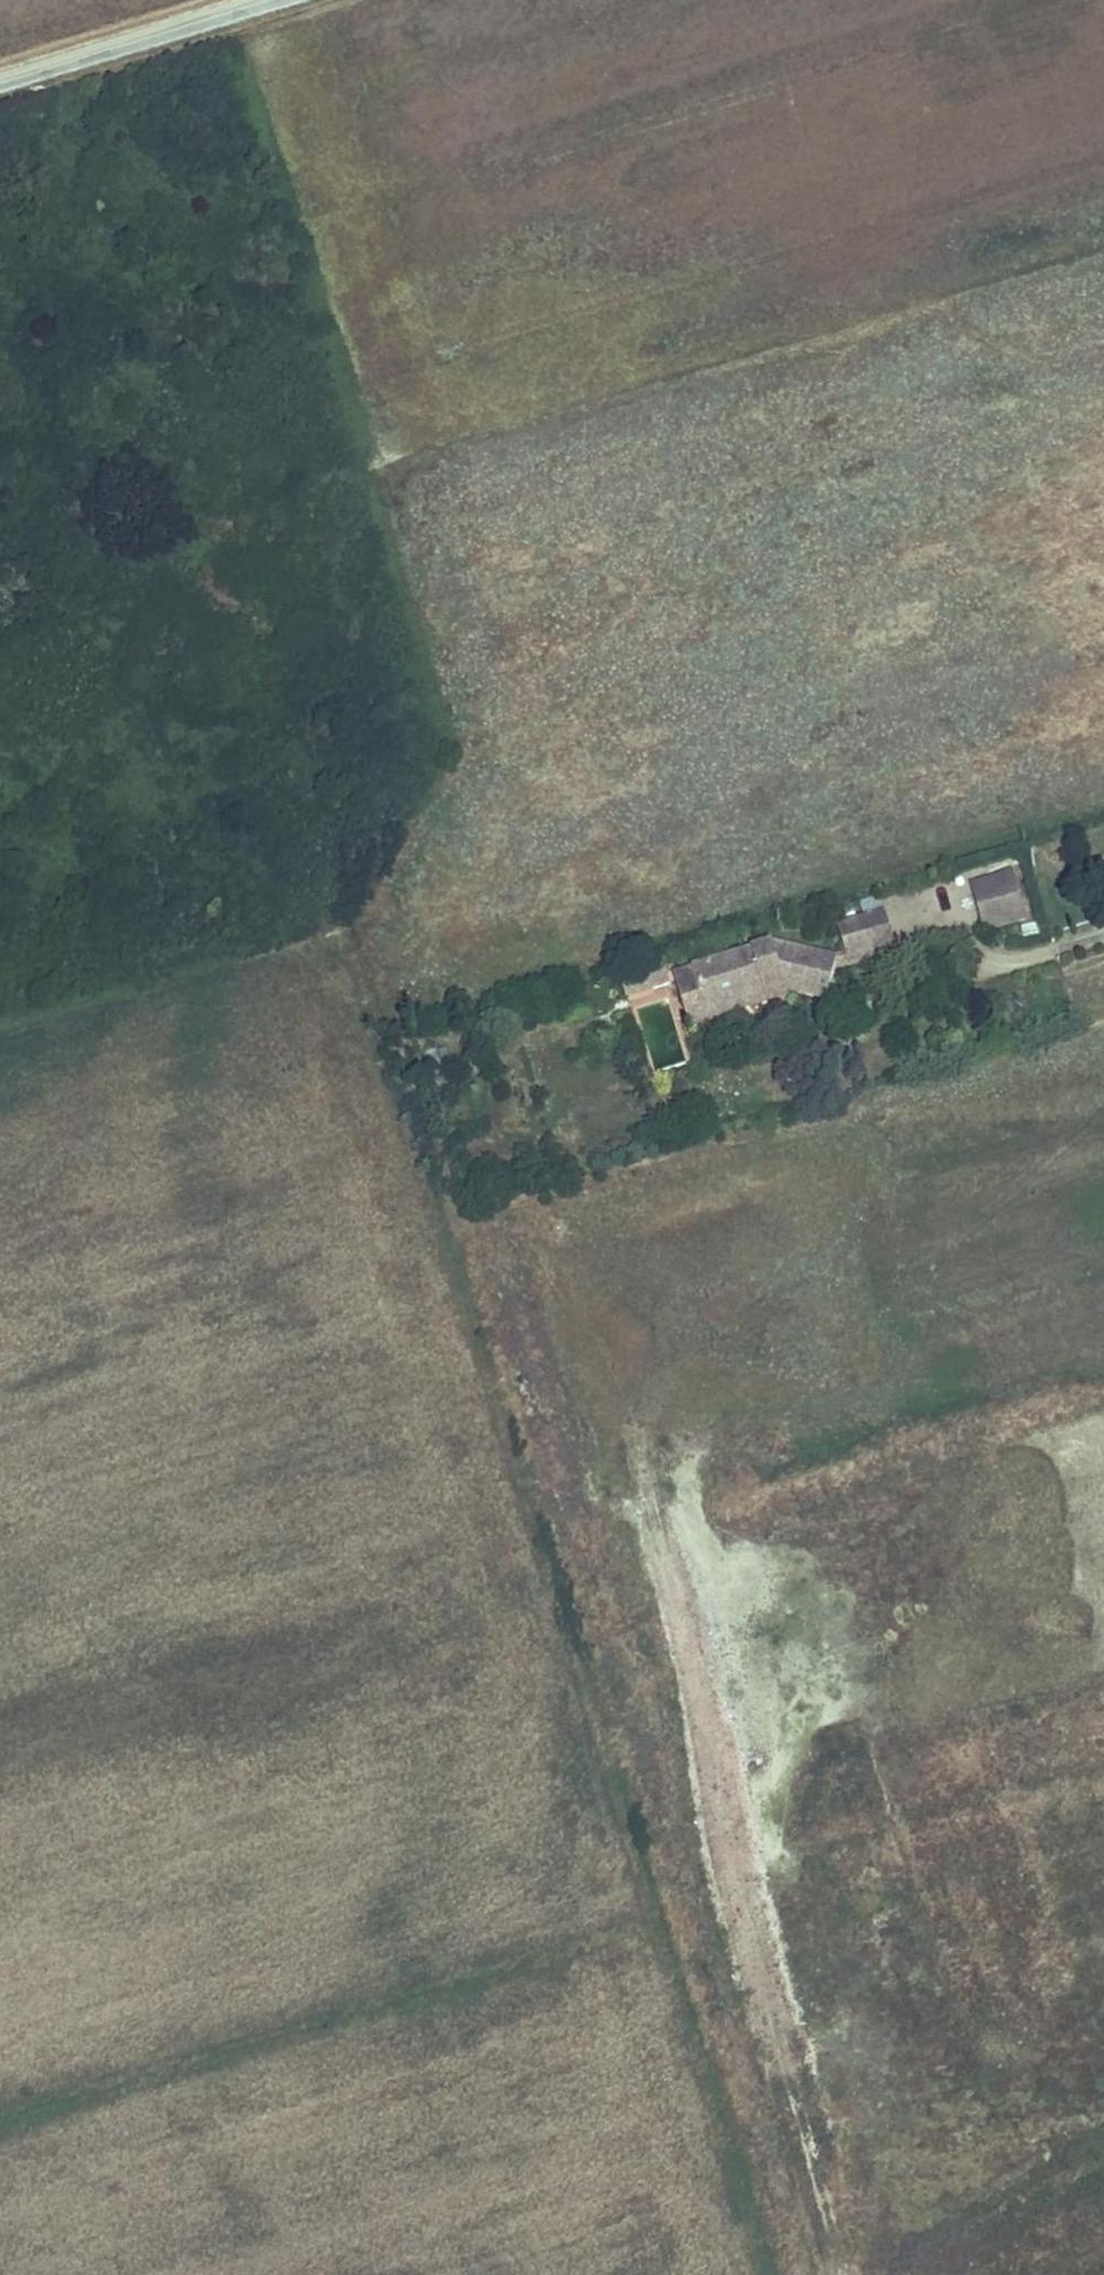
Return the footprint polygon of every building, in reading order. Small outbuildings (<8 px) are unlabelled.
[(1011,869),(968,883),(985,934),(1028,920),(1011,869)] [(895,944),(886,911),(838,926),(848,958),(895,944)] [(768,948),(694,970),(705,1010),(761,994),(763,998),(786,992),(828,1001),(837,964),(779,949),(768,948)] [(705,1010),(694,970),(675,975),(690,1026),(787,1000),(786,992),(763,998),(761,994),(705,1010)]
